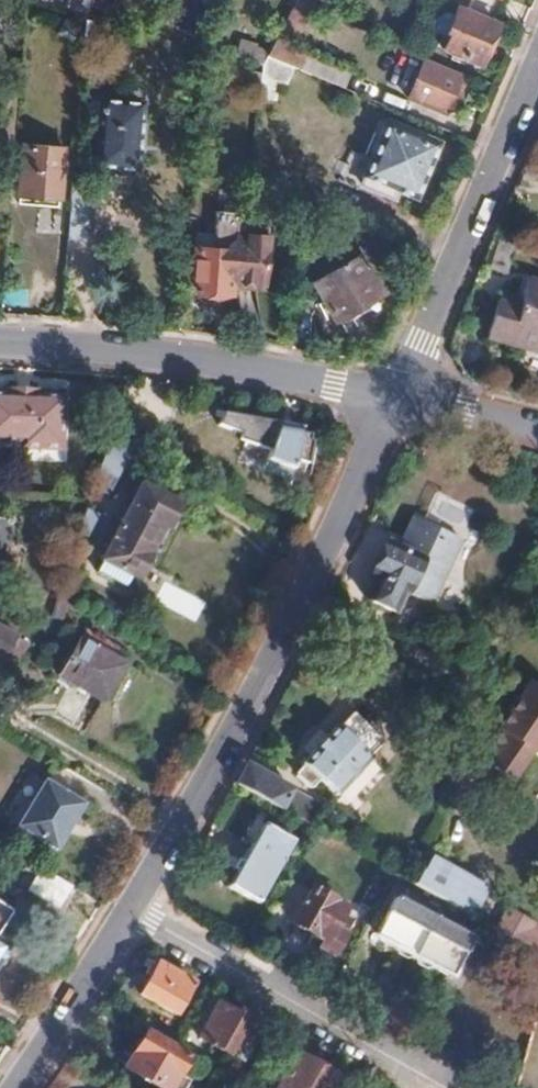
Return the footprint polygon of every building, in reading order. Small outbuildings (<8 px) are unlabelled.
[(91,0),(43,0),(81,11),(85,13),(91,0)] [(117,7),(135,17),(144,0),(121,0),(117,7)] [(465,4),(494,16),(501,0),(467,0),(465,4)] [(495,21),(455,4),(452,13),(436,7),(428,27),(443,34),(445,29),(449,30),(447,36),(443,46),(478,61),(495,21)] [(135,26),(92,14),(87,32),(131,45),(135,26)] [(297,67),(306,49),(275,34),(265,53),(292,64),(297,67)] [(233,64),(256,70),(262,47),(239,41),(233,64)] [(292,64),(265,53),(260,63),(258,93),(273,93),(279,78),(284,81),(292,64)] [(458,74),(425,58),(409,93),(442,108),(444,103),(457,75),(458,74)] [(454,108),(467,80),(457,75),(444,103),(454,108)] [(132,152),(135,121),(92,116),(89,149),(132,152)] [(437,142),(389,120),(362,183),(391,197),(395,187),(414,195),(437,142)] [(13,144),(0,143),(0,176),(10,177),(13,144)] [(57,198),(61,148),(21,144),(17,195),(57,198)] [(83,233),(86,183),(69,182),(65,233),(83,233)] [(227,282),(257,285),(265,214),(212,209),(210,232),(209,244),(191,243),(187,288),(226,292),(227,282)] [(38,215),(38,233),(60,233),(59,215),(38,215)] [(209,244),(210,232),(192,230),(191,243),(209,244)] [(380,287),(359,251),(309,279),(330,316),(380,287)] [(524,279),(517,307),(497,302),(488,331),(532,343),(530,351),(537,353),(537,283),(524,279)] [(1,303),(25,304),(25,289),(2,288),(1,303)] [(532,343),(490,332),(488,339),(530,351),(532,343)] [(64,397),(35,396),(4,394),(0,394),(0,444),(19,445),(19,450),(62,452),(64,397)] [(312,435),(303,432),(304,428),(226,413),(222,425),(239,431),(237,438),(267,448),(263,462),(295,473),(298,459),(309,464),(314,441),(310,440),(312,435)] [(122,438),(110,432),(100,462),(121,473),(135,445),(122,438)] [(121,473),(100,462),(93,484),(110,494),(121,473)] [(295,473),(263,462),(261,469),(294,480),(295,473)] [(141,575),(170,523),(176,527),(185,509),(145,489),(103,565),(117,573),(122,565),(141,575)] [(86,506),(78,530),(89,534),(100,514),(86,506)] [(403,554),(417,525),(405,520),(391,548),(403,554)] [(425,603),(454,542),(417,525),(403,554),(391,548),(385,545),(370,577),(374,579),(364,599),(393,612),(403,592),(425,603)] [(162,581),(153,603),(197,621),(206,599),(162,581)] [(61,615),(67,596),(57,593),(51,610),(61,615)] [(335,612),(338,606),(330,601),(326,610),(334,613),(335,612)] [(10,637),(0,631),(0,657),(10,637)] [(113,661),(81,643),(76,652),(63,645),(53,664),(65,670),(61,679),(93,698),(113,661)] [(537,683),(501,720),(505,723),(488,741),(494,745),(485,754),(504,772),(528,746),(531,749),(537,742),(537,743),(537,684),(537,683)] [(382,741),(349,710),(301,761),(304,764),(299,769),(296,777),(300,779),(307,787),(314,785),(319,779),(336,794),(337,793),(338,794),(371,758),(369,756),(382,741)] [(351,806),(384,770),(371,758),(338,794),(351,806)] [(291,789),(247,765),(236,785),(277,808),(280,809),(291,789)] [(81,805),(42,781),(13,828),(53,852),(81,805)] [(279,863),(242,841),(218,883),(255,904),(279,863)] [(391,872),(339,842),(328,861),(381,891),(391,872)] [(481,890),(424,858),(410,883),(468,915),(481,890)] [(346,911),(311,892),(291,926),(320,941),(316,948),(334,958),(344,940),(333,933),(346,911)] [(469,941),(399,901),(377,940),(447,980),(469,941)] [(532,924),(502,908),(491,928),(505,936),(521,945),(532,924)] [(532,924),(521,945),(537,954),(537,927),(532,924)] [(191,985),(156,964),(140,993),(174,1013),(191,985)] [(247,1020),(217,1004),(198,1038),(228,1056),(247,1020)] [(146,1033),(126,1069),(159,1087),(171,1087),(189,1058),(146,1033)] [(296,1055),(278,1087),(329,1087),(336,1077),(296,1055)]
